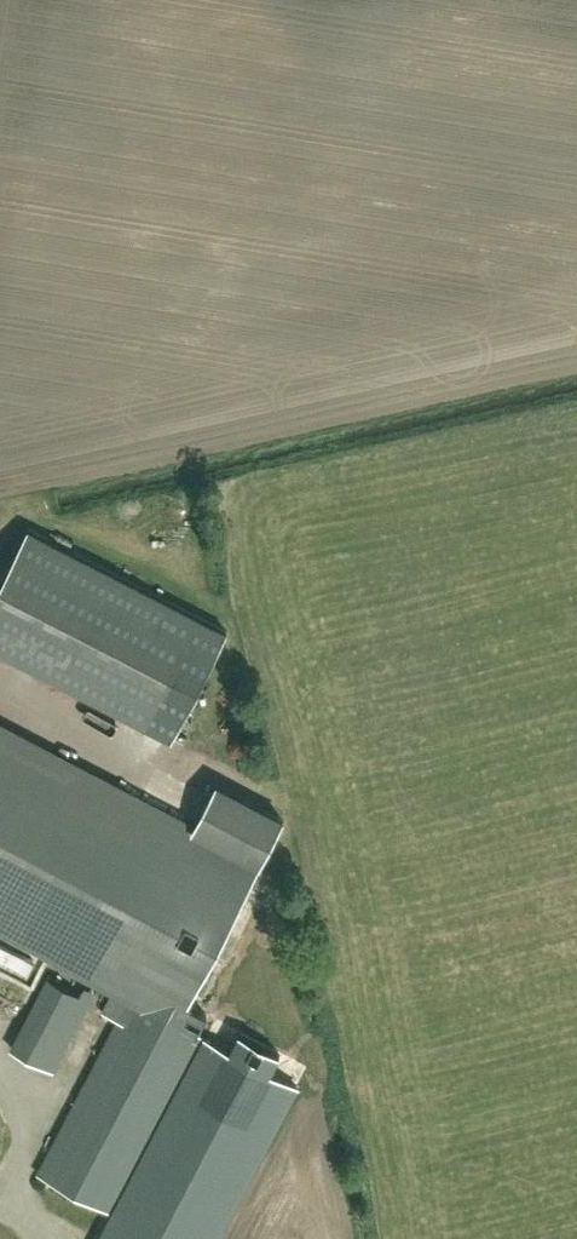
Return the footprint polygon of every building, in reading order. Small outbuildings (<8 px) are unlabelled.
[(172,740),(228,631),(29,528),(0,584),(0,651),(172,740)] [(284,820),(216,785),(194,827),(0,725),(0,930),(114,990),(103,1012),(118,1019),(37,1173),(112,1212),(113,1212),(205,1037),(198,1033),(207,1015),(204,1013),(187,1004),(284,820)] [(55,1073),(71,1040),(90,1000),(48,980),(12,1050),(55,1073)] [(105,1226),(98,1238),(216,1238),(297,1086),(271,1072),(280,1054),(240,1033),(231,1051),(205,1037),(113,1212),(112,1212),(105,1226)]
